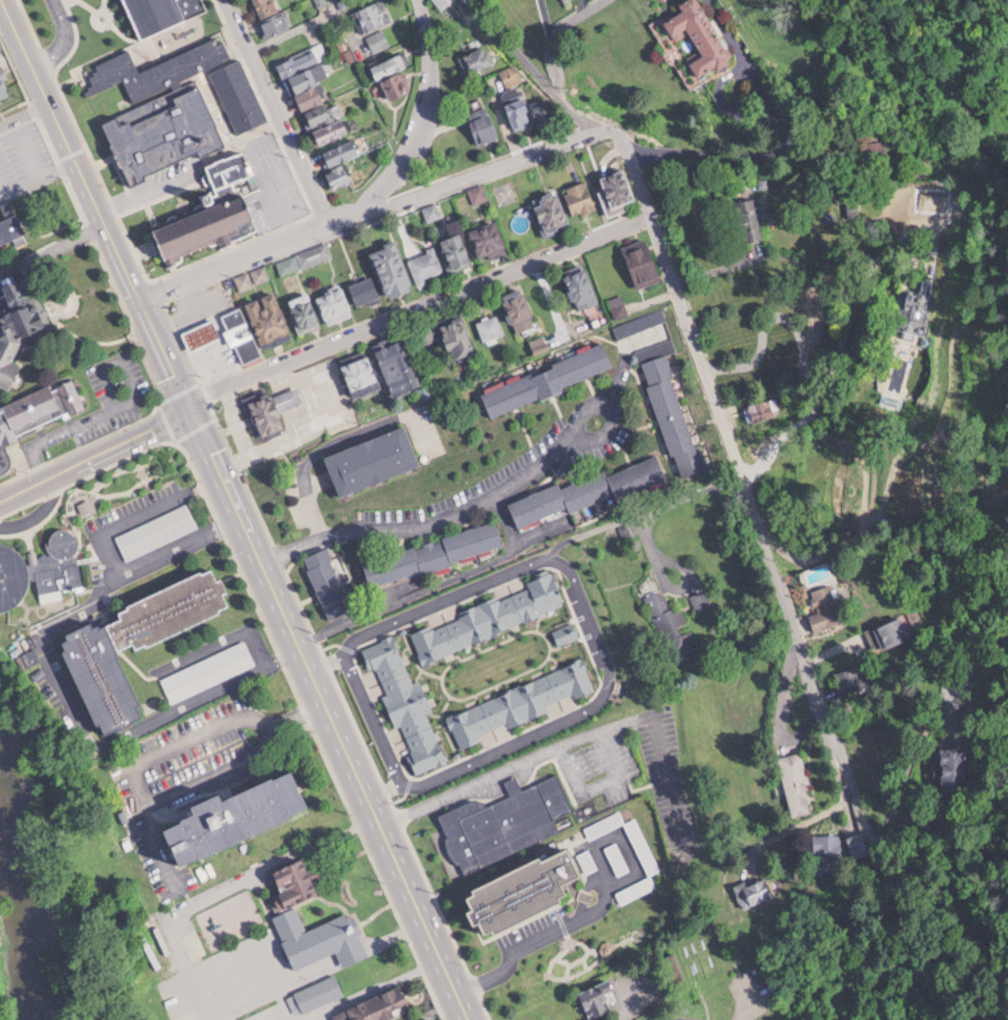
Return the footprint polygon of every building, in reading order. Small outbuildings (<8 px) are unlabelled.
[(209,8),(205,0),(126,0),(143,38),(209,8)] [(276,0),(253,0),(261,19),(280,10),(276,0)] [(364,31),(392,19),(384,0),(380,0),(355,11),(364,31)] [(453,0),(435,0),(442,9),(453,0)] [(693,59),(701,75),(734,58),(704,0),(682,0),(681,0),(686,10),(667,19),(676,38),(692,29),(704,53),(693,59)] [(291,27),(284,12),(260,24),(267,38),(291,27)] [(374,51),(391,43),(383,28),(366,36),(374,51)] [(130,48),(141,70),(217,35),(221,42),(226,39),(234,57),(240,54),(269,116),(238,130),(208,65),(181,77),(186,87),(200,81),(228,141),(204,152),(201,146),(147,171),(149,174),(130,182),(103,121),(137,105),(124,77),(88,94),(87,90),(91,88),(89,84),(95,82),(91,74),(96,72),(95,70),(101,67),(98,63),(130,48)] [(459,54),(466,72),(494,62),(487,43),(459,54)] [(278,65),(285,77),(321,56),(314,44),(278,65)] [(372,62),(376,75),(408,65),(404,52),(372,62)] [(15,92),(0,60),(0,99),(15,92)] [(304,108),(326,98),(317,80),(330,73),(323,60),(290,76),(298,92),(297,93),(304,108)] [(506,81),(519,80),(517,65),(504,66),(506,81)] [(382,80),(391,98),(410,88),(401,70),(382,80)] [(532,122),(522,84),(504,88),(514,127),(532,122)] [(351,131),(345,115),(336,118),(329,101),(306,110),(312,127),(311,127),(318,144),(351,131)] [(468,110),(478,141),(499,134),(489,103),(468,110)] [(323,153),(331,166),(361,149),(353,135),(323,153)] [(888,155),(884,137),(863,142),(867,160),(888,155)] [(217,187),(209,164),(247,151),(254,174),(217,187)] [(352,180),(347,163),(325,170),(330,187),(352,180)] [(626,201),(635,198),(627,168),(603,174),(607,188),(602,189),(609,214),(628,208),(626,201)] [(597,207),(586,179),(564,188),(575,216),(597,207)] [(542,229),(568,225),(562,191),(537,195),(542,229)] [(166,258),(155,229),(245,194),(256,222),(166,258)] [(745,240),(765,237),(759,206),(758,206),(756,196),(738,199),(745,240)] [(0,219),(0,244),(27,232),(12,198),(1,203),(7,216),(0,219)] [(846,219),(863,217),(860,198),(844,200),(846,219)] [(441,238),(451,270),(474,263),(461,217),(449,221),(453,235),(441,238)] [(470,229),(483,257),(509,245),(496,218),(470,229)] [(661,279),(648,237),(624,244),(637,287),(661,279)] [(397,238),(372,247),(390,296),(415,288),(397,238)] [(332,254),(326,241),(297,254),(303,267),(332,254)] [(417,282),(444,272),(436,248),(409,257),(417,282)] [(253,271),(257,282),(269,277),(265,266),(253,271)] [(577,309),(599,303),(589,267),(567,273),(577,309)] [(4,384),(15,387),(21,364),(20,359),(25,342),(50,330),(48,314),(36,290),(30,288),(25,278),(11,275),(8,275),(9,280),(6,282),(10,309),(0,314),(0,386),(4,384)] [(351,282),(358,307),(381,301),(375,276),(351,282)] [(354,314),(343,285),(318,295),(328,323),(354,314)] [(523,287),(505,293),(518,331),(537,324),(523,287)] [(278,290),(248,301),(262,343),(292,333),(278,290)] [(322,324),(310,291),(289,299),(300,331),(322,324)] [(610,299),(617,318),(629,313),(622,294),(610,299)] [(240,364),(262,355),(243,306),(221,314),(240,364)] [(618,338),(666,321),(661,308),(613,325),(618,338)] [(453,358),(477,348),(461,311),(438,321),(453,358)] [(484,341),(504,336),(499,314),(478,318),(484,341)] [(190,349),(221,338),(214,319),(184,330),(190,349)] [(548,348),(543,336),(532,340),(536,352),(548,348)] [(395,395),(422,385),(403,338),(376,348),(395,395)] [(640,347),(675,473),(701,466),(669,351),(676,349),(672,338),(640,347)] [(614,368),(605,342),(483,388),(492,414),(614,368)] [(356,397),(383,385),(369,353),(342,365),(356,397)] [(74,376),(0,403),(0,472),(14,467),(4,438),(86,408),(74,376)] [(245,399),(258,437),(288,428),(282,409),(304,402),(297,382),(245,399)] [(744,405),(749,421),(780,411),(775,395),(744,405)] [(422,465),(408,425),(327,452),(341,493),(422,465)] [(608,472),(606,467),(511,501),(519,524),(570,506),(571,508),(616,492),(618,496),(668,479),(659,454),(608,472)] [(199,528),(189,503),(116,532),(126,556),(199,528)] [(504,549),(498,523),(365,555),(371,581),(504,549)] [(41,599),(63,595),(62,587),(84,583),(79,560),(73,529),(45,533),(48,550),(33,552),(41,599)] [(9,609),(29,592),(29,563),(10,540),(0,541),(0,609),(9,609)] [(330,617),(355,607),(328,545),(303,556),(330,617)] [(102,734),(148,716),(122,651),(235,607),(223,576),(220,577),(216,567),(121,604),(125,616),(97,627),(95,621),(63,634),(102,734)] [(811,589),(818,611),(809,613),(813,630),(842,622),(832,583),(811,589)] [(645,595),(673,663),(692,655),(690,650),(699,647),(691,628),(684,630),(681,622),(687,620),(682,608),(674,611),(664,587),(645,595)] [(691,595),(697,609),(711,603),(704,589),(691,595)] [(872,628),(882,648),(910,635),(900,614),(872,628)] [(161,675),(171,700),(256,666),(246,641),(161,675)] [(840,671),(848,689),(871,679),(863,661),(840,671)] [(966,747),(940,747),(939,790),(965,790),(966,747)] [(779,756),(790,816),(813,811),(802,751),(779,756)] [(164,828),(177,864),(316,812),(300,769),(230,795),(229,792),(198,803),(202,814),(164,828)] [(440,815),(458,866),(560,832),(554,815),(572,809),(560,774),(522,787),(518,776),(507,780),(510,791),(440,815)] [(868,852),(862,832),(848,836),(854,856),(868,852)] [(841,834),(816,834),(816,858),(841,858),(841,834)] [(630,868),(617,840),(605,846),(617,874),(630,868)] [(592,893),(590,888),(581,891),(576,877),(598,869),(590,848),(575,854),(573,848),(466,889),(484,936),(592,893)] [(352,912),(306,928),(297,902),(320,894),(307,857),(274,868),(284,893),(272,898),(278,913),(276,914),(295,967),(339,951),(343,965),(368,956),(352,912)] [(735,885),(743,907),(773,897),(766,875),(735,885)] [(287,993),(295,1014),(344,995),(337,974),(287,993)] [(592,1018),(610,1011),(606,1001),(618,997),(611,978),(581,990),(592,1018)] [(337,1019),(391,1019),(414,1011),(404,985),(334,1012),(337,1019)]
